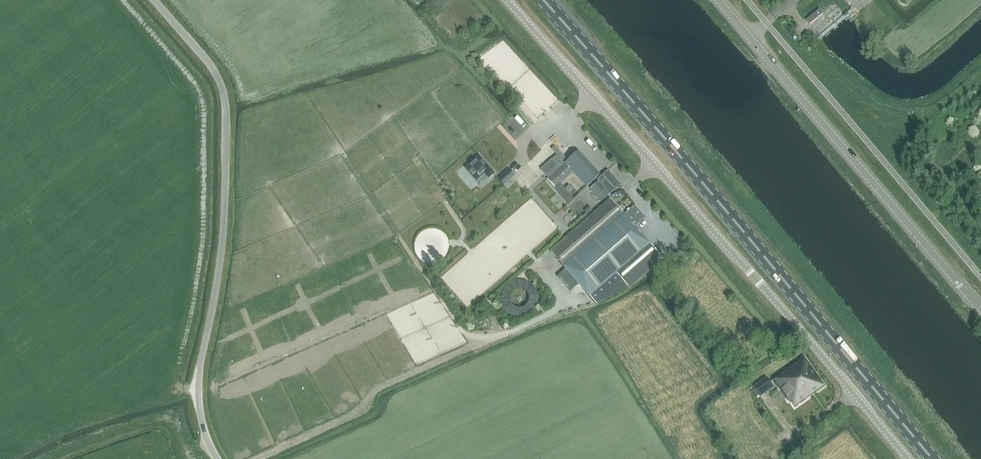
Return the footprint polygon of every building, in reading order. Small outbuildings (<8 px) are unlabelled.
[(842,14),(838,10),(834,4),(822,13),(819,10),(806,20),(810,25),(817,34),(842,14)] [(568,160),(561,152),(552,160),(559,168),(568,160)] [(578,153),(565,165),(547,180),(567,205),(574,200),(567,192),(572,189),(570,186),(565,190),(560,184),(573,174),(586,188),(599,177),(578,153)] [(489,180),(494,175),(479,158),(466,170),(476,182),(484,175),(489,180)] [(509,169),(498,179),(504,185),(514,176),(509,169)] [(599,181),(590,189),(601,201),(603,198),(620,184),(608,170),(597,179),(598,180),(599,181)] [(610,199),(550,251),(564,267),(597,305),(628,288),(630,290),(648,274),(663,261),(649,245),(650,244),(634,227),(645,217),(635,206),(624,215),(623,214),(610,199)] [(584,210),(578,216),(580,219),(586,213),(584,210)] [(816,392),(824,386),(804,358),(773,380),(788,401),(790,400),(795,407),(811,396),(810,394),(815,390),(816,392)] [(760,397),(773,387),(766,378),(753,387),(760,397)]
